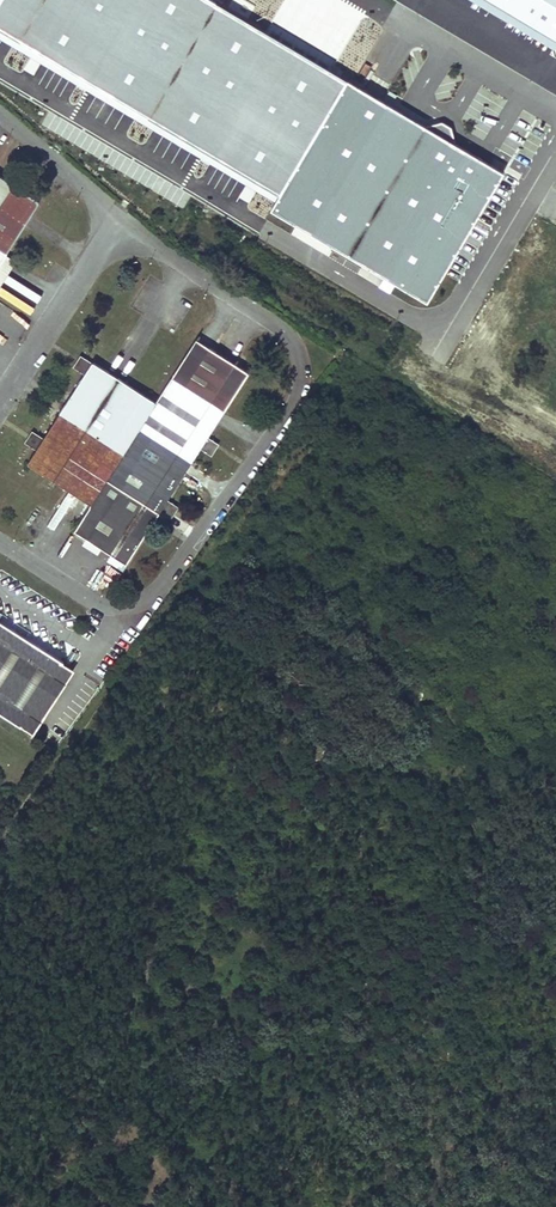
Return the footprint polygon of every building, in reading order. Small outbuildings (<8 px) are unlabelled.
[(181,0),(164,0),(473,183),(478,176),(181,0)] [(295,0),(181,0),(478,176),(507,126),(295,0)] [(313,0),(295,0),(507,126),(512,118),(313,0)] [(488,0),(473,0),(554,48),(555,45),(555,40),(488,0)] [(555,40),(555,0),(488,0),(555,40)] [(168,45),(129,22),(108,59),(147,81),(168,45)] [(0,175),(0,263),(40,201),(0,175)] [(140,428),(192,461),(249,372),(197,339),(157,402),(140,428)] [(60,412),(124,453),(140,428),(157,402),(93,361),(60,412)] [(28,463),(91,504),(124,453),(60,412),(28,463)] [(75,530),(126,563),(192,461),(140,428),(124,453),(91,504),(75,530)] [(210,438),(204,450),(213,454),(219,442),(210,438)] [(22,728),(23,726),(63,663),(0,622),(0,713),(22,728)] [(23,726),(33,734),(74,670),(63,663),(23,726)]
